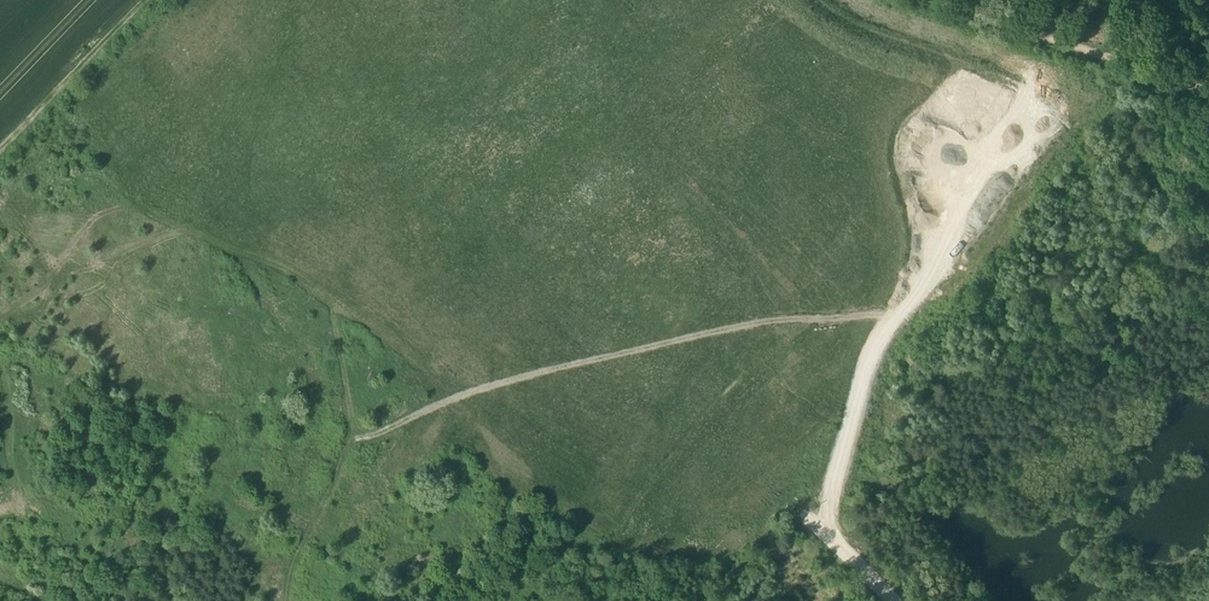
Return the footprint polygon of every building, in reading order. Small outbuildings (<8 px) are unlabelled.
[(908,73),(921,79),(927,66),(913,60),(908,73)] [(943,89),(948,76),(943,74),(937,87),(943,89)]
